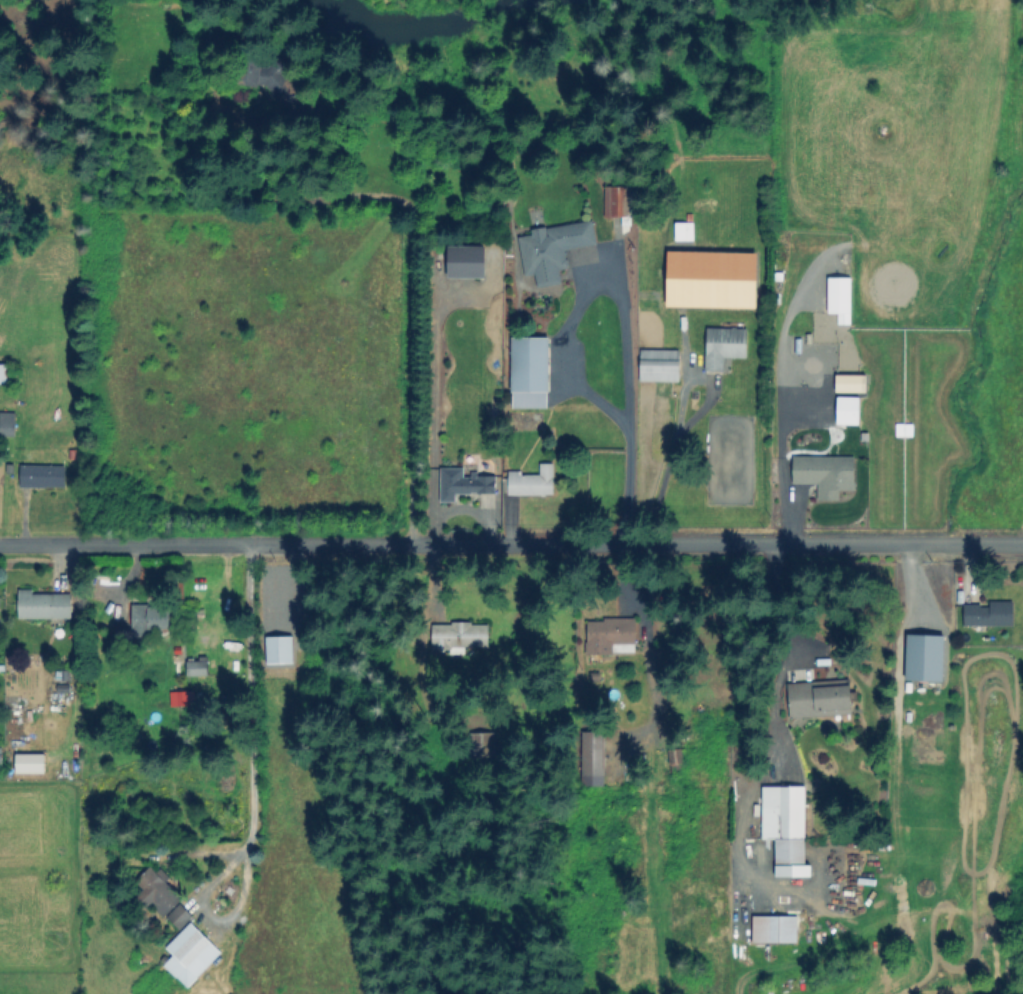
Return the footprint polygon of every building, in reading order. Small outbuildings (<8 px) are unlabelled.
[(601,215),(633,216),(634,186),(602,185),(601,215)] [(594,243),(591,219),(528,229),(529,234),(516,236),(522,275),(533,273),(535,286),(560,283),(558,268),(566,267),(563,248),(594,243)] [(449,245),(484,245),(484,275),(449,275),(449,245)] [(755,251),(665,250),(664,305),(754,307),(755,251)] [(852,280),(851,324),(838,324),(838,313),(829,313),(829,280),(852,280)] [(703,370),(722,370),(722,356),(744,357),(745,327),(704,326),(703,370)] [(546,336),(509,336),(510,407),(547,407),(546,336)] [(678,349),(638,348),(637,380),(677,381),(678,349)] [(8,384),(0,384),(0,364),(9,364),(8,384)] [(864,374),(834,373),(834,391),(863,392),(864,374)] [(859,385),(859,426),(838,425),(839,385),(859,385)] [(16,415),(16,435),(1,435),(1,415),(16,415)] [(840,466),(840,502),(818,501),(818,485),(794,485),(794,460),(823,460),(823,466),(840,466)] [(551,494),(551,462),(538,462),(538,473),(519,473),(519,470),(505,470),(505,494),(551,494)] [(66,468),(66,488),(23,488),(23,467),(66,468)] [(464,480),(478,480),(478,475),(497,475),(497,495),(456,494),(456,500),(440,500),(440,468),(464,468),(464,480)] [(71,593),(71,617),(20,617),(20,592),(71,593)] [(1016,602),(1015,627),(967,627),(968,604),(983,604),(983,608),(991,609),(991,602),(1016,602)] [(182,606),(182,630),(133,630),(133,606),(182,606)] [(634,617),(634,652),(614,651),(614,655),(586,655),(586,622),(606,622),(606,617),(634,617)] [(489,624),(489,649),(467,649),(467,654),(453,654),(453,647),(434,647),(434,624),(489,624)] [(941,680),(942,634),(904,633),(903,679),(941,680)] [(298,636),(298,664),(267,663),(267,636),(298,636)] [(209,655),(209,675),(185,675),(185,655),(209,655)] [(849,678),(850,690),(857,690),(858,701),(851,702),(852,714),(789,719),(786,683),(849,678)] [(192,692),(192,706),(172,705),(172,692),(192,692)] [(496,729),(496,758),(475,758),(475,729),(496,729)] [(606,731),(606,787),(580,786),(580,731),(606,731)] [(681,770),(680,748),(667,748),(667,771),(681,770)] [(806,787),(805,864),(776,864),(776,839),(763,839),(763,786),(806,787)] [(181,897),(164,914),(152,903),(146,908),(134,896),(142,888),(137,883),(152,868),(181,897)] [(191,913),(178,927),(167,917),(180,903),(191,913)] [(798,918),(797,943),(753,942),(754,917),(798,918)] [(222,954),(188,986),(164,961),(172,953),(166,948),(192,923),(222,954)]
